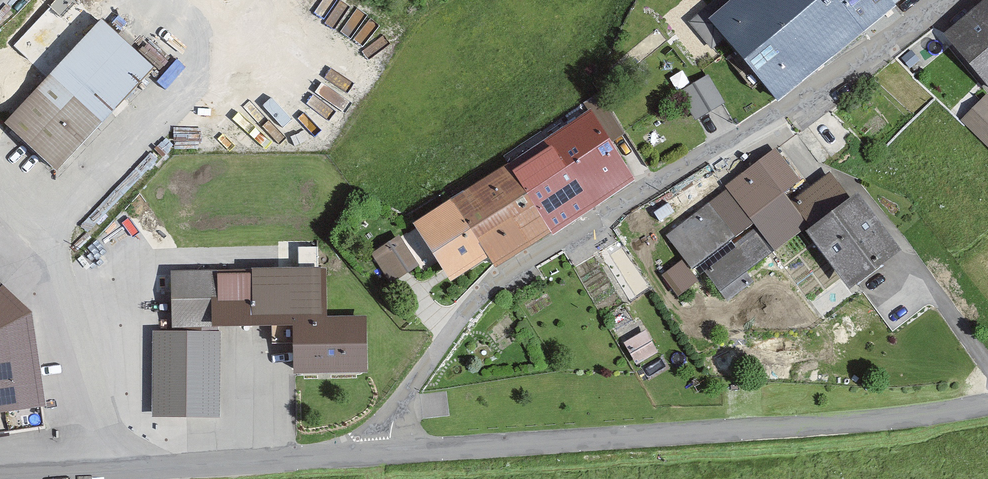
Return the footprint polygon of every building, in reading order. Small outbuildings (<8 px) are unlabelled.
[(855,0),(714,0),(689,20),(715,51),(730,38),(784,103),(879,30),(855,0)] [(901,3),(898,0),(855,0),(879,30),(905,9),(901,3)] [(949,35),(987,84),(987,4),(949,35)] [(64,173),(162,69),(107,17),(9,121),(64,173)] [(682,92),(699,124),(728,108),(711,77),(682,92)] [(987,149),(987,97),(962,123),(987,149)] [(315,110),(307,119),(331,141),(339,132),(315,110)] [(582,219),(640,182),(594,112),(536,149),(582,219)] [(523,257),(582,219),(536,149),(478,186),(523,257)] [(779,150),(668,236),(695,270),(704,264),(725,292),(854,198),(830,167),(806,184),(779,150)] [(504,269),(523,257),(478,186),(420,224),(460,283),(492,260),(504,269)] [(814,234),(859,292),(910,253),(865,196),(814,234)] [(375,253),(394,282),(413,270),(395,241),(375,253)] [(304,378),(377,374),(375,317),(327,319),(327,268),(256,269),(256,274),(174,273),(173,338),(185,338),(186,415),(220,415),(219,338),(219,306),(257,306),(257,324),(301,323),(304,378)] [(44,426),(30,312),(0,283),(0,432),(44,426)] [(638,368),(662,353),(648,331),(624,346),(638,368)]
